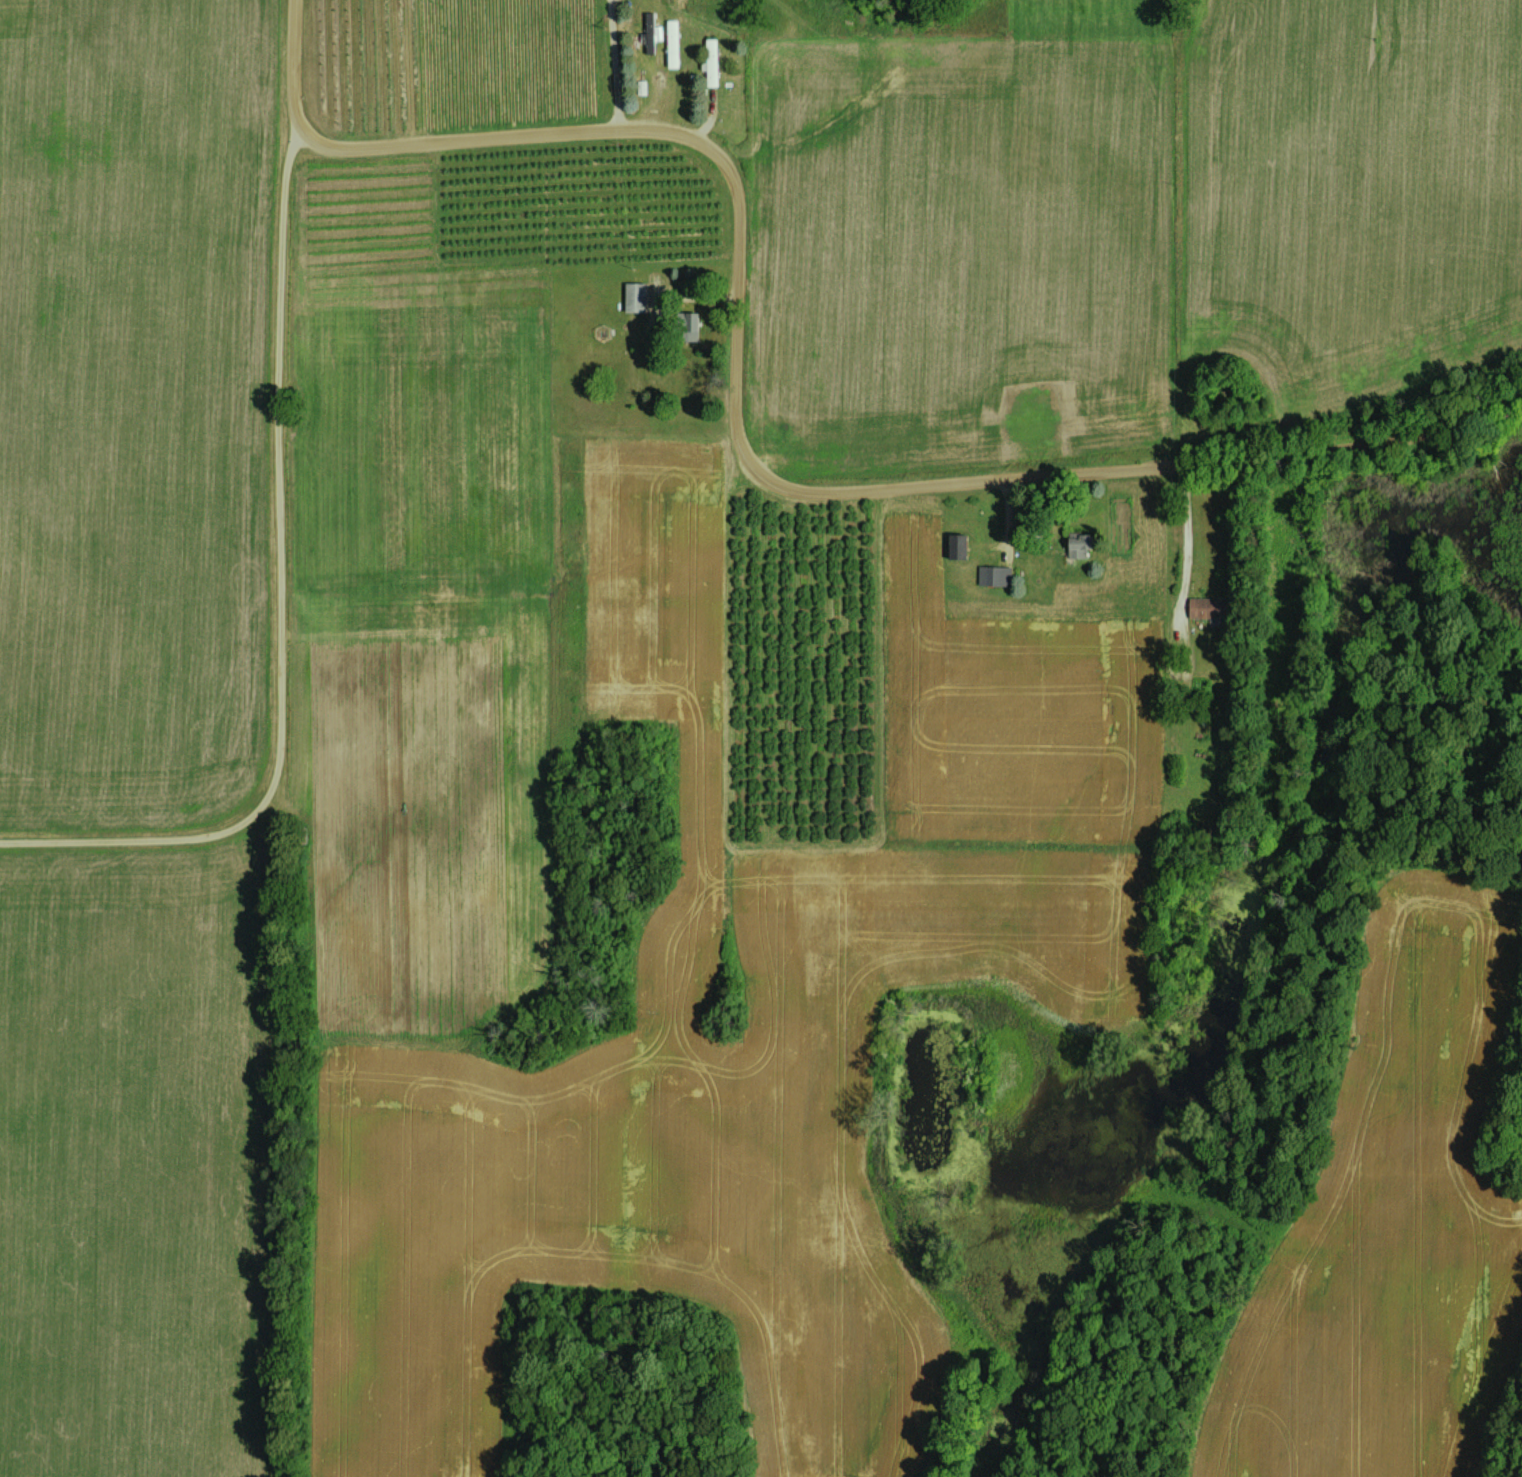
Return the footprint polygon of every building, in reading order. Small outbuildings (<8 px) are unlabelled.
[(644,11),(644,53),(655,53),(655,11),(644,11)] [(718,77),(718,41),(706,41),(706,77),(718,77)] [(623,312),(645,312),(645,282),(623,282),(623,312)] [(677,312),(677,341),(697,341),(697,312),(677,312)] [(965,560),(965,524),(946,524),(946,560),(965,560)] [(1088,559),(1088,533),(1064,533),(1065,559),(1088,559)] [(977,586),(1010,586),(1010,566),(977,566),(977,586)] [(1230,617),(1230,597),(1188,597),(1188,617),(1230,617)]
